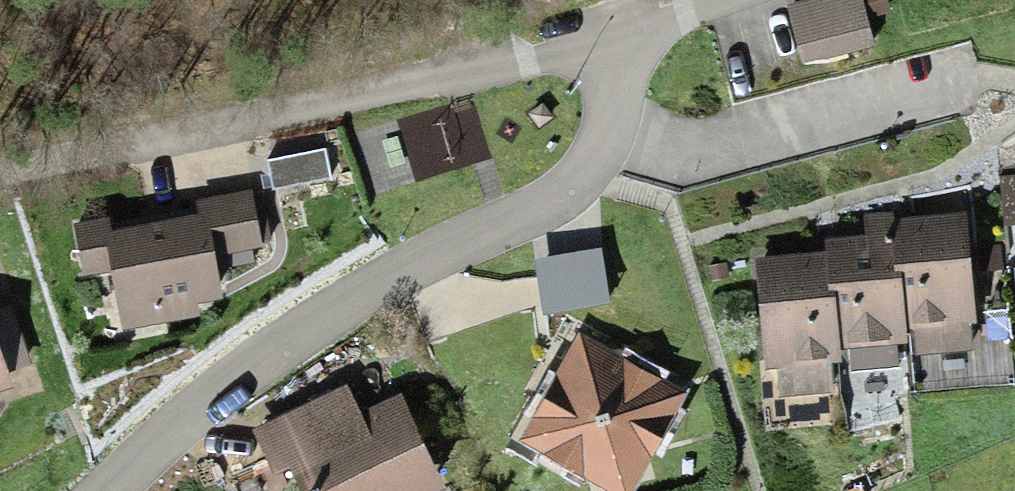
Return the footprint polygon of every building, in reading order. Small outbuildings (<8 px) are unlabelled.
[(863,6),(796,19),(805,66),(872,53),(863,6)] [(330,161),(273,172),(279,201),(335,190),(330,161)] [(1003,193),(1005,215),(1014,214),(1014,192),(1003,193)] [(89,278),(120,271),(131,326),(226,306),(218,266),(264,256),(255,210),(209,220),(211,234),(116,253),(112,232),(81,239),(89,278)] [(836,267),(839,357),(848,356),(848,383),(898,382),(897,352),(905,352),(904,341),(900,234),(900,226),(866,227),(867,250),(836,251),(836,267)] [(900,234),(904,341),(914,340),(915,367),(961,365),(960,336),(968,336),(964,232),(900,234)] [(601,247),(534,260),(544,317),(612,306),(601,247)] [(1007,261),(981,263),(983,288),(1009,286),(1007,261)] [(836,267),(765,270),(768,377),(776,377),(777,403),(830,401),(829,375),(840,374),(839,357),(836,267)] [(19,401),(16,392),(37,385),(14,319),(0,324),(0,408),(19,401)] [(663,472),(696,401),(632,371),(567,389),(534,459),(603,490),(621,490),(663,472)] [(412,414),(370,433),(356,403),(260,447),(280,490),(285,490),(304,482),(308,490),(447,490),(412,414)]
